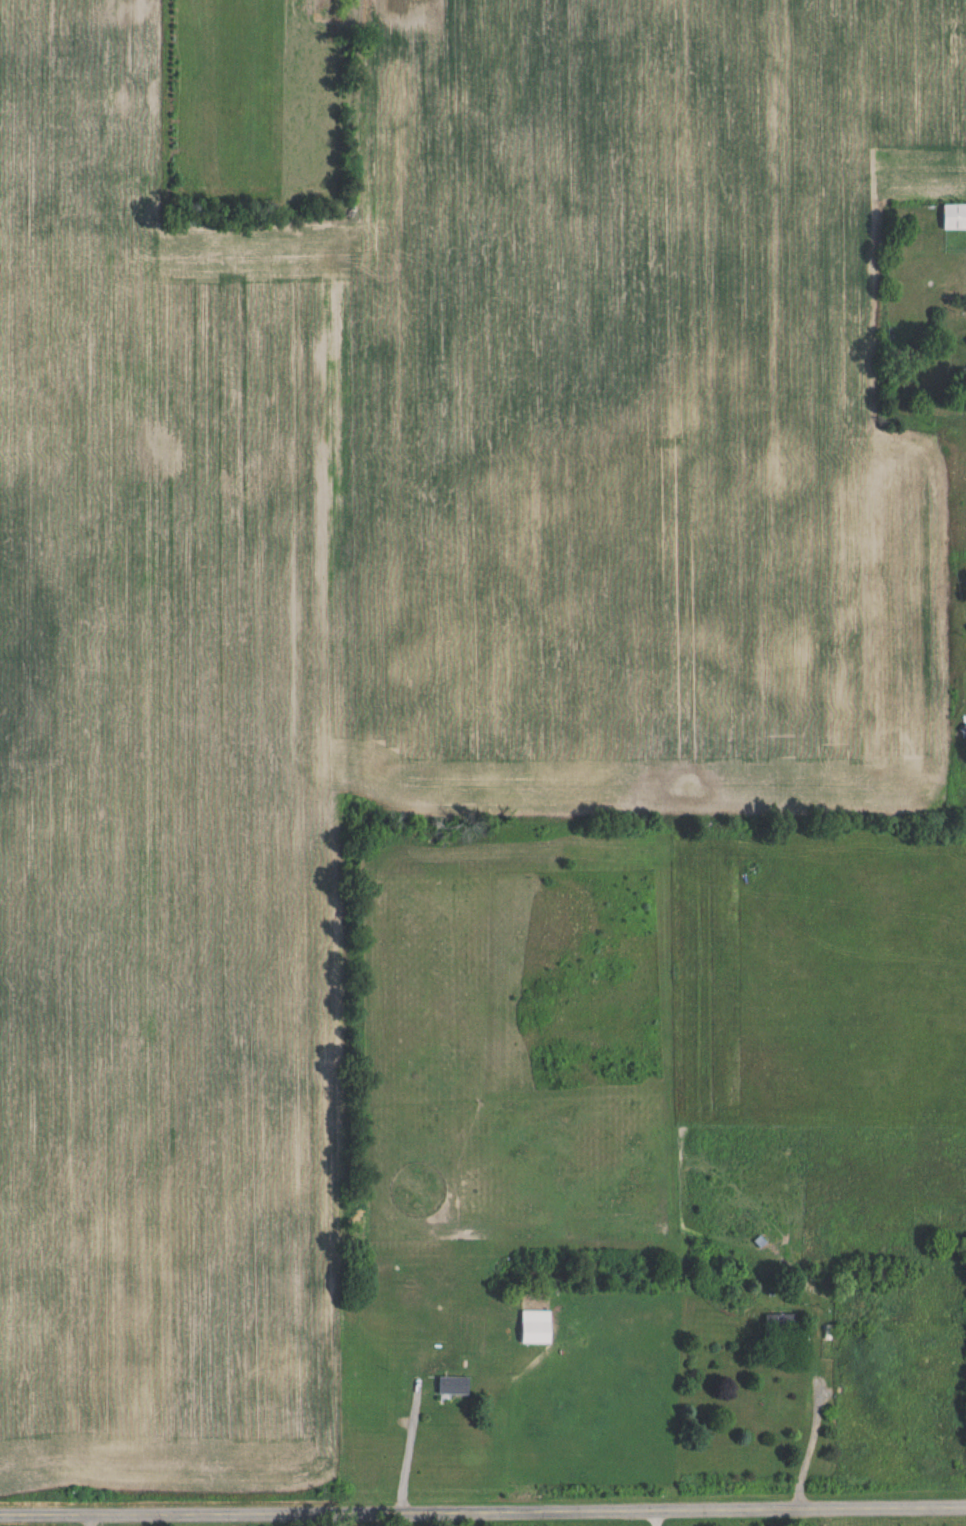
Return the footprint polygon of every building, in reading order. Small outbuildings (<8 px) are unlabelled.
[(965,231),(965,206),(941,206),(941,231),(965,231)] [(767,1315),(767,1334),(796,1334),(796,1315),(767,1315)] [(468,1396),(468,1378),(438,1378),(438,1396),(468,1396)]
